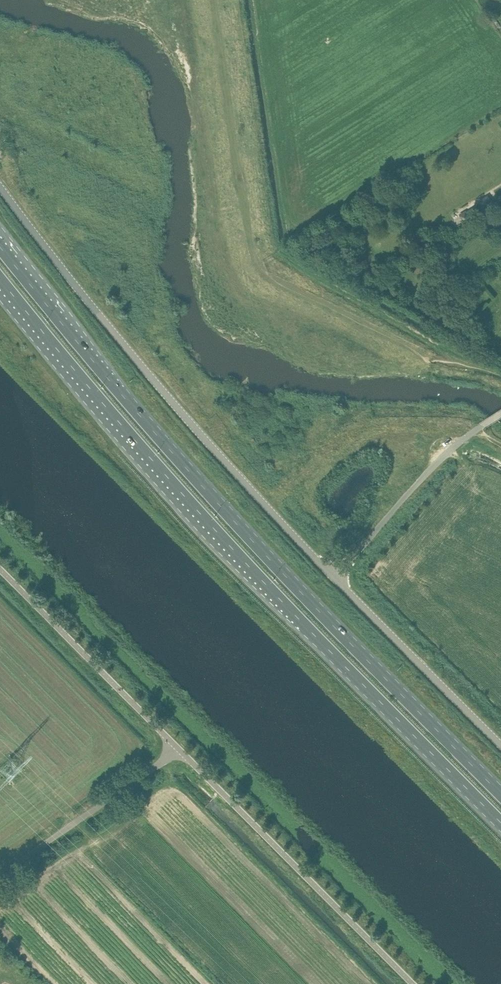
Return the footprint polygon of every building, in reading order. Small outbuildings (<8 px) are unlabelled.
[(494,204),(488,195),(478,202),(484,211),(494,204)] [(474,207),(460,215),(465,223),(478,215),(474,207)]
